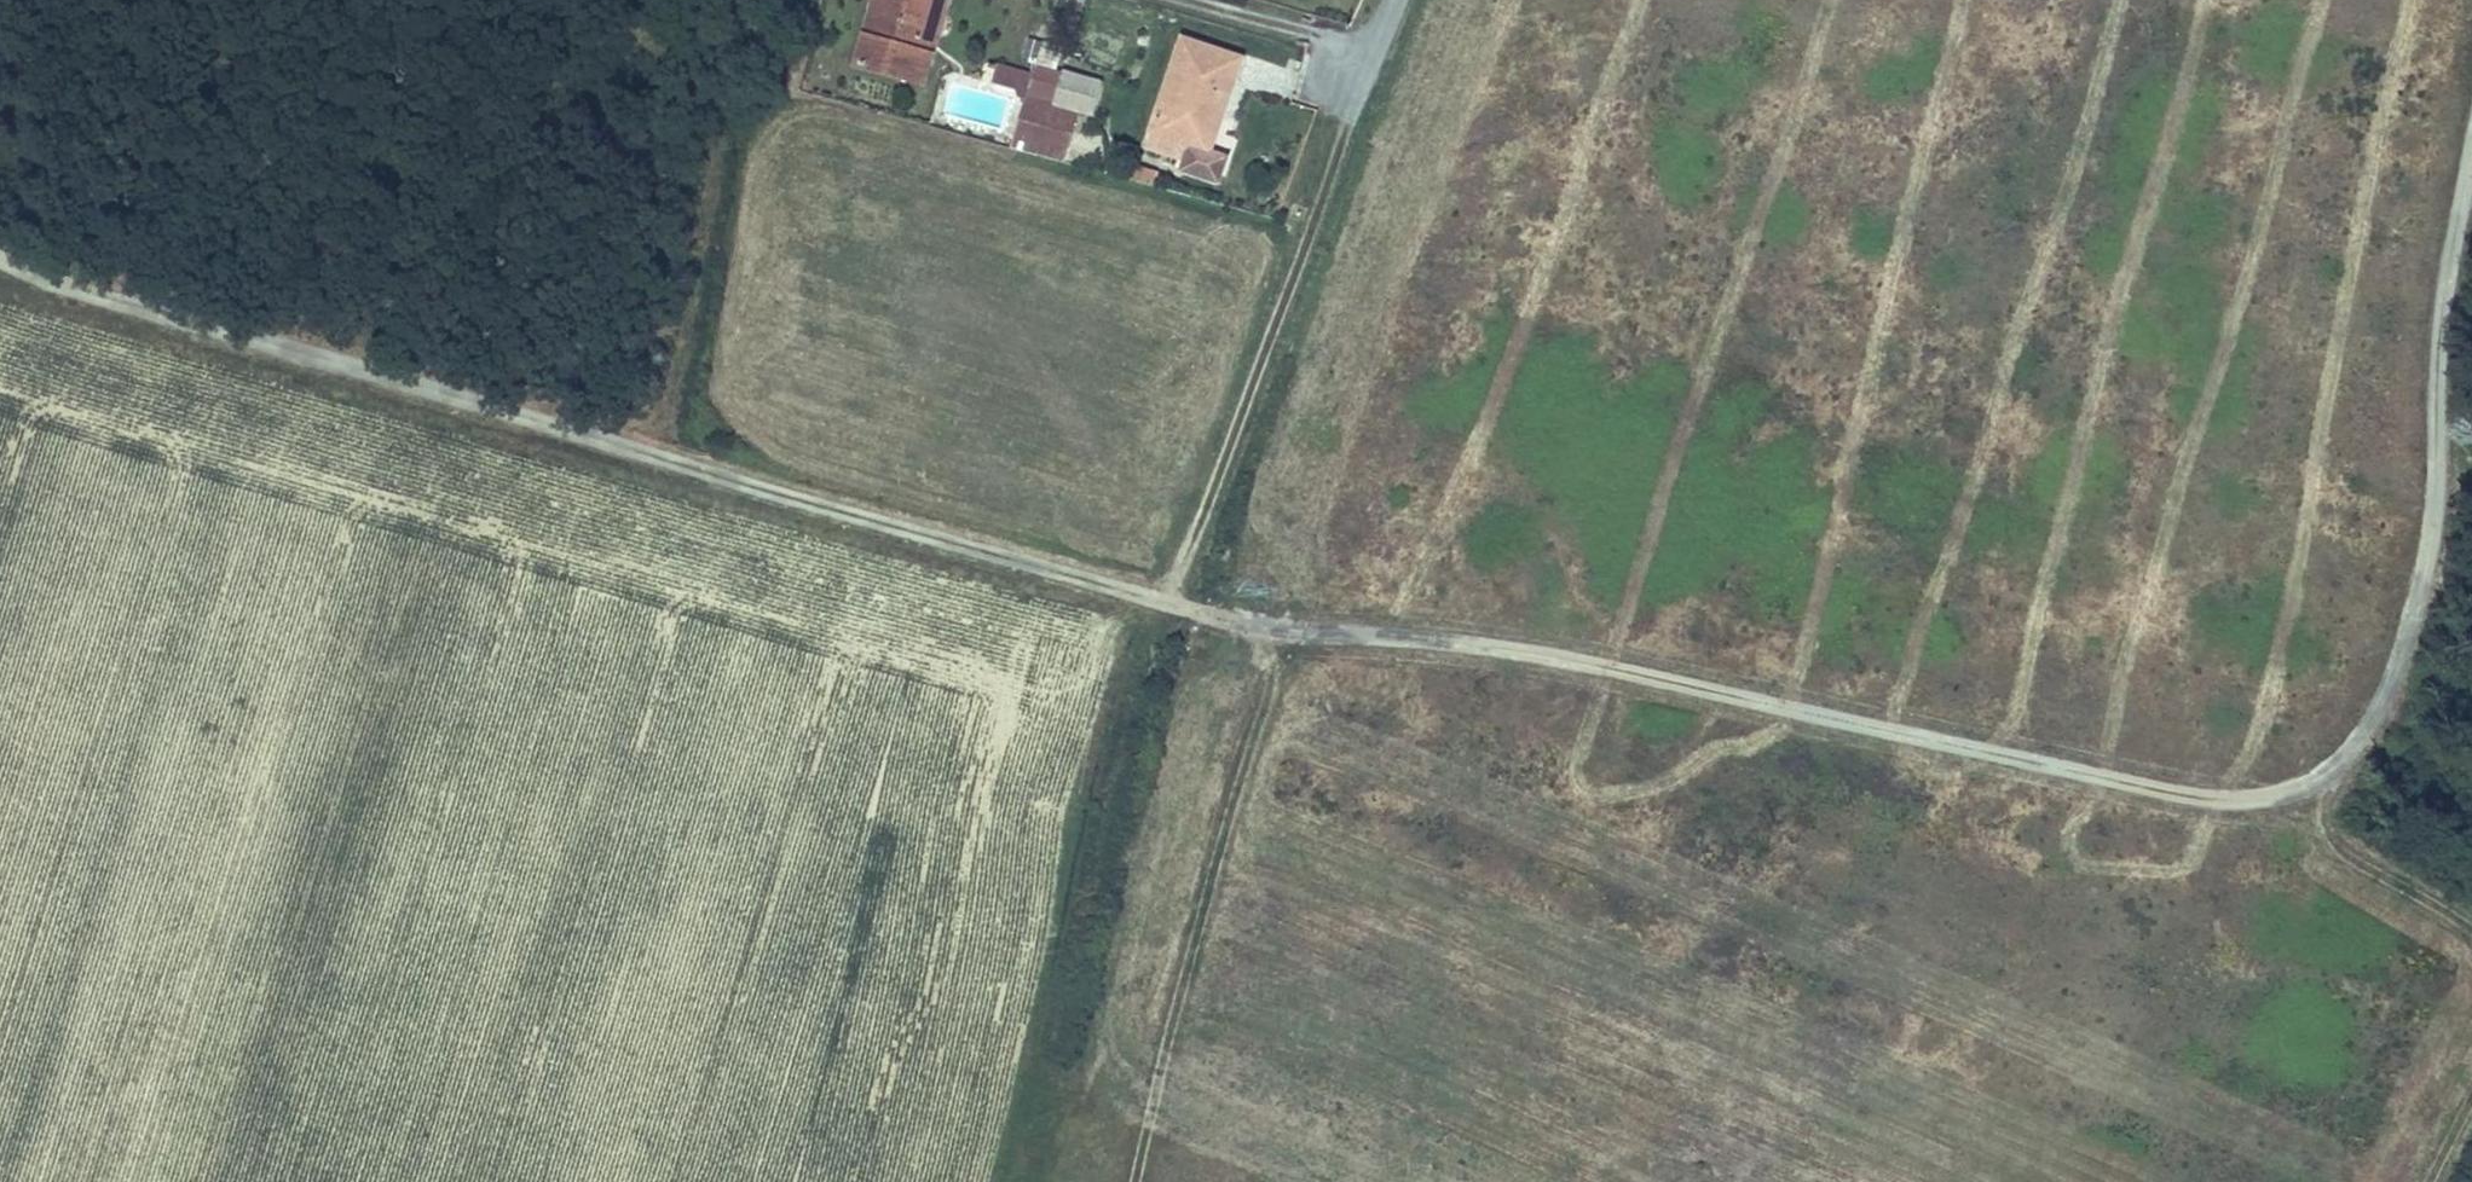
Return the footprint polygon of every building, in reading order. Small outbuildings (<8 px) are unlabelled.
[(932,0),(875,0),(856,66),(923,85),(931,55),(918,51),(932,0)] [(947,0),(932,0),(918,51),(931,55),(947,0)] [(1221,119),(1241,59),(1183,40),(1151,134),(1183,145),(1191,147),(1183,170),(1217,182),(1225,158),(1209,153),(1203,151),(1215,116),(1221,119)] [(1071,57),(1074,46),(1062,42),(1059,54),(1071,57)] [(1048,69),(1055,46),(1044,43),(1037,66),(1048,69)] [(1017,90),(1022,72),(997,65),(992,83),(1017,90)] [(1066,151),(1077,111),(1056,105),(1065,74),(1048,69),(1037,66),(1036,65),(1033,76),(1026,99),(1011,146),(1033,152),(1035,143),(1066,151)] [(1026,99),(1033,76),(1022,72),(1017,90),(1019,97),(1026,99)] [(1209,153),(1221,119),(1215,116),(1203,151),(1209,153)] [(1183,145),(1151,134),(1147,148),(1178,159),(1183,145)] [(1066,151),(1035,143),(1033,152),(1063,161),(1066,151)] [(1153,185),(1156,172),(1133,166),(1130,178),(1153,185)]
